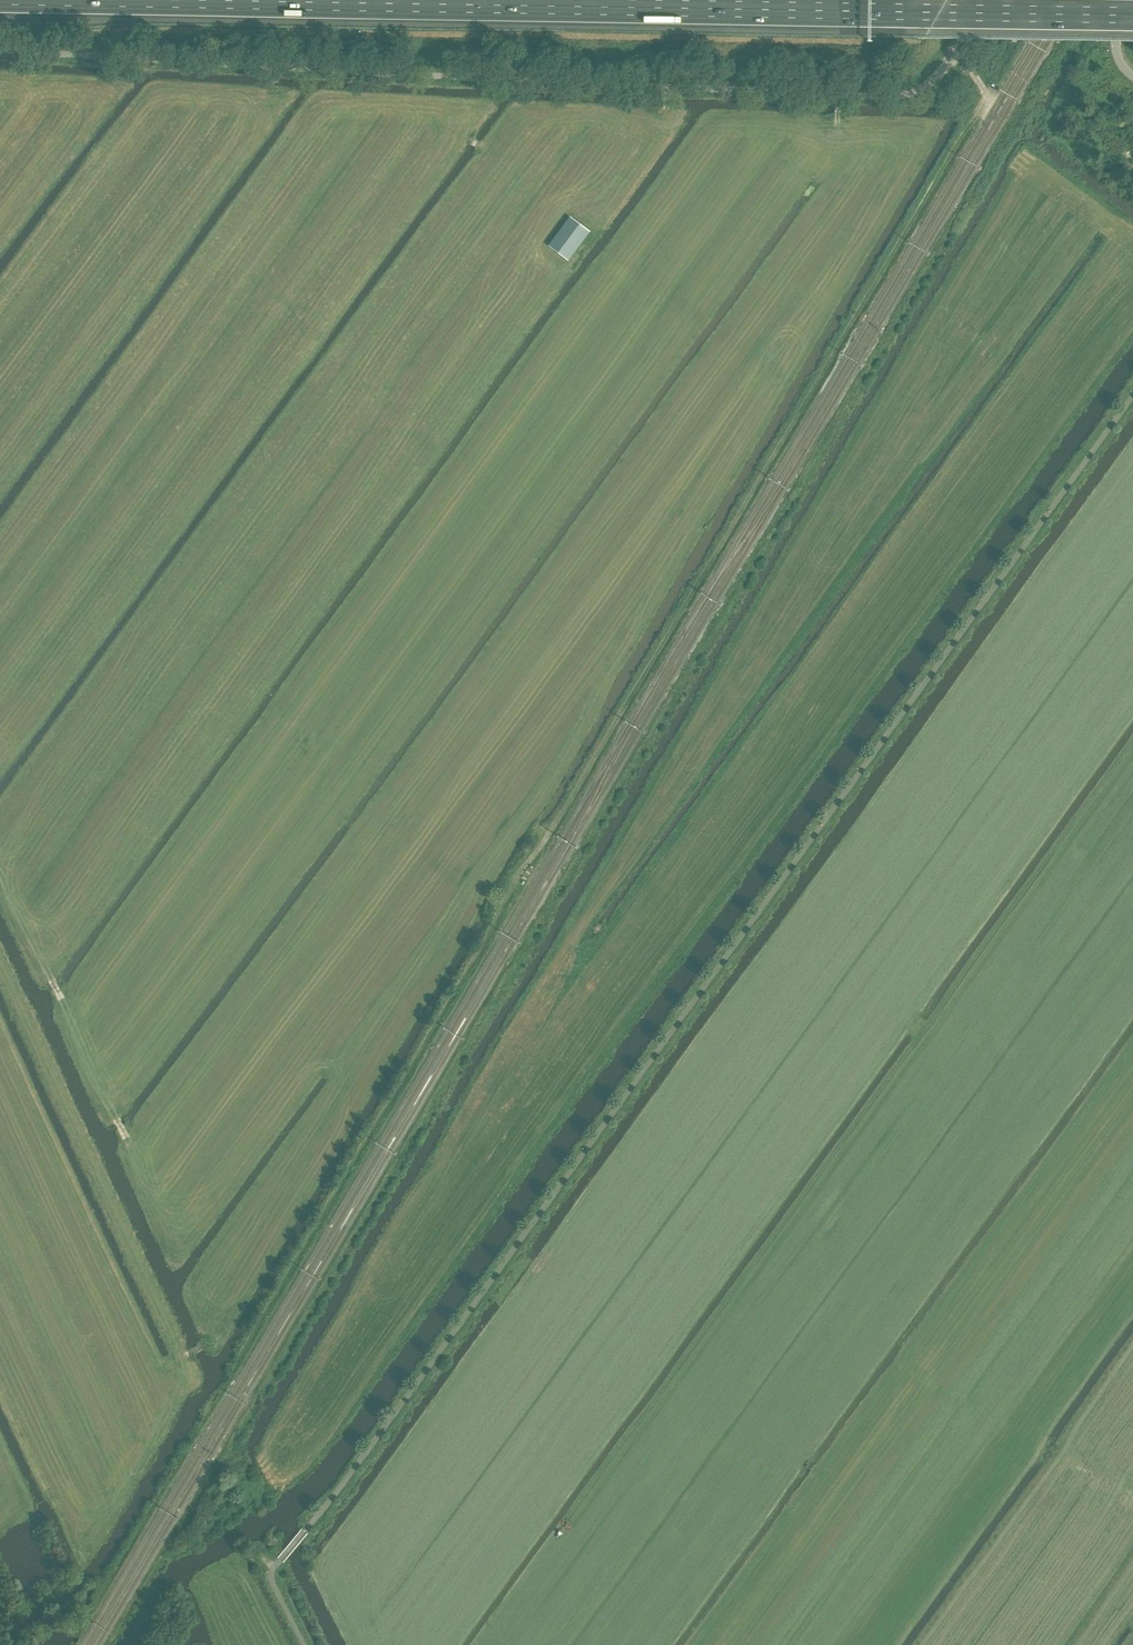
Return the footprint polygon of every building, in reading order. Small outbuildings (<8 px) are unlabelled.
[(550,246),(550,247),(567,260),(568,260),(589,232),(571,218),(550,246)]
